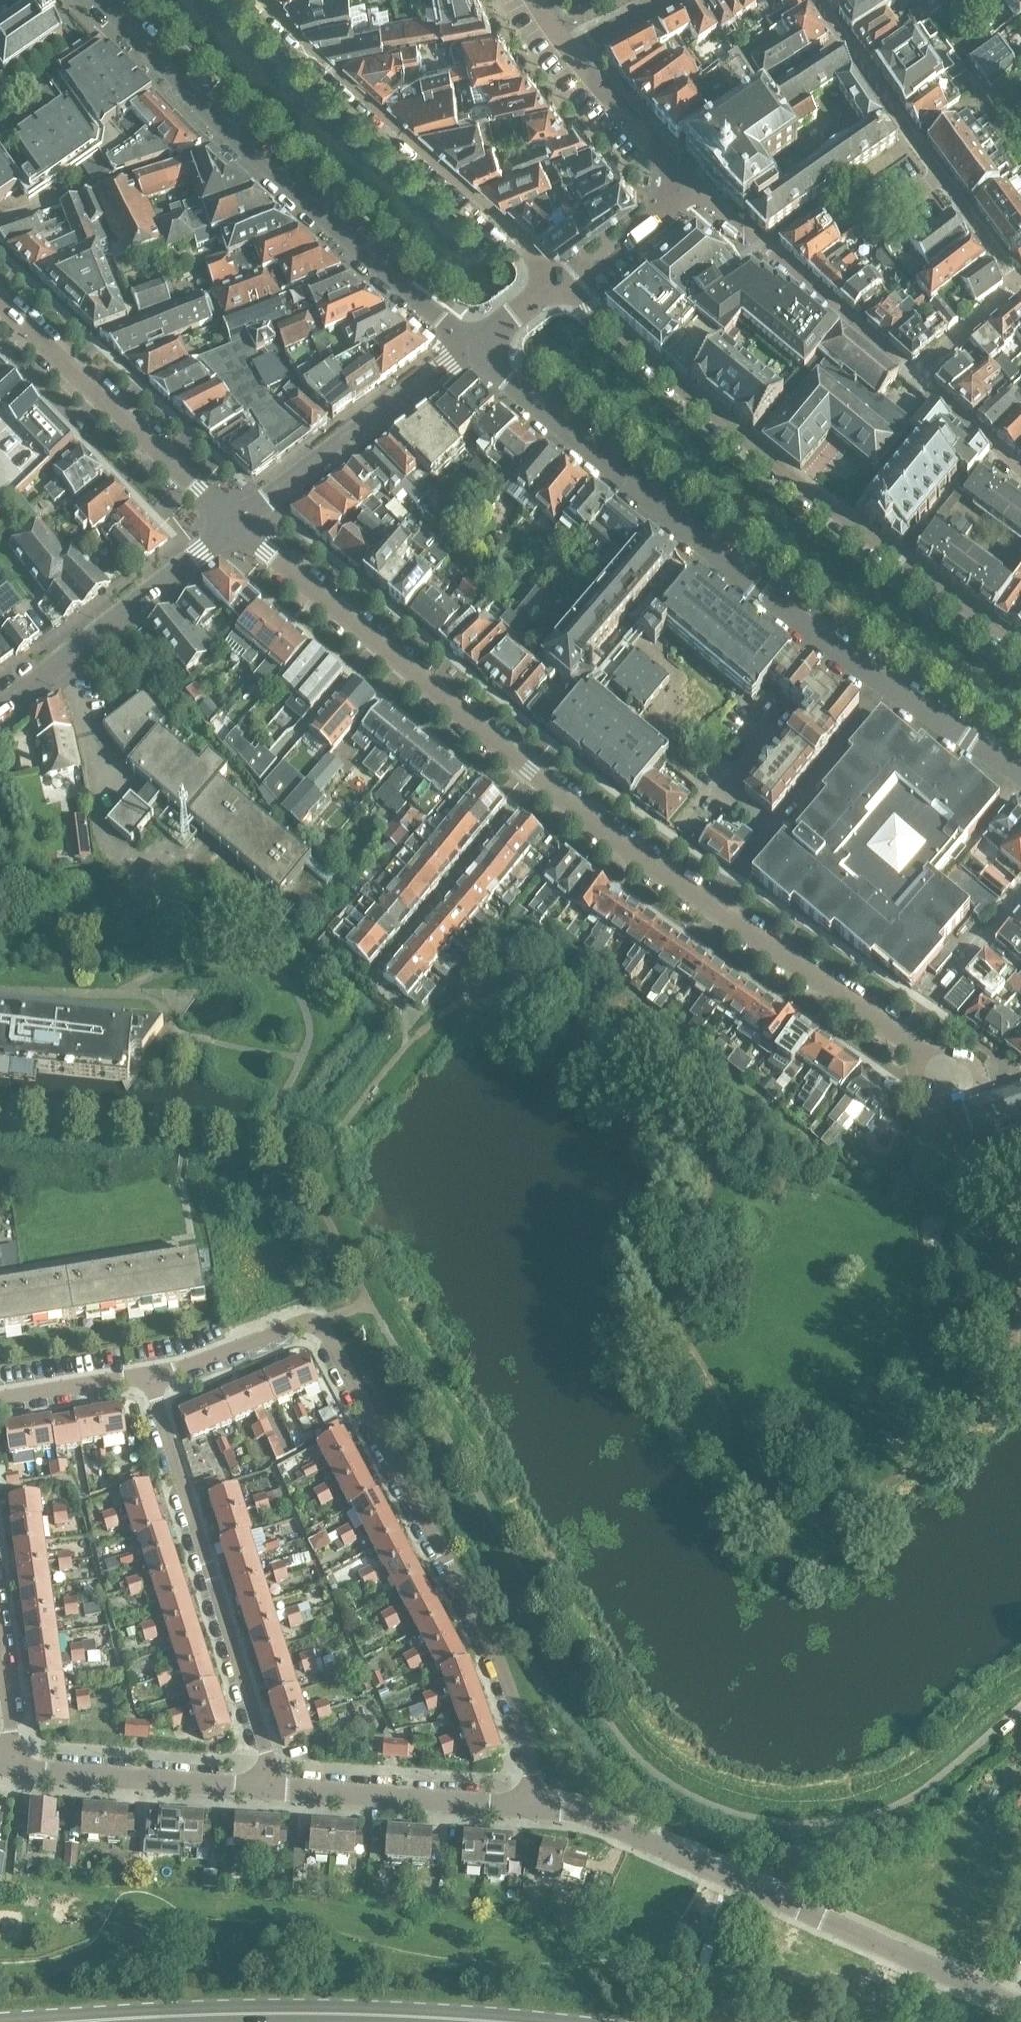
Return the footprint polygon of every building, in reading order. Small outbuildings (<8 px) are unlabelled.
[(10,0),(15,10),(30,0),(9,0),(10,0)] [(304,20),(352,11),(350,0),(285,0),(299,15),(304,20)] [(482,0),(481,0),(436,7),(440,30),(491,20),(482,0)] [(727,0),(704,0),(699,3),(717,29),(719,31),(733,23),(730,18),(736,13),(727,0)] [(736,13),(754,0),(727,0),(736,13)] [(782,23),(807,6),(804,0),(789,0),(779,6),(764,14),(773,28),(782,23)] [(836,9),(848,0),(830,0),(836,9)] [(838,12),(851,30),(886,6),(895,0),(855,0),(838,12)] [(901,0),(895,0),(901,9),(905,6),(901,0)] [(952,0),(962,12),(978,0),(952,0)] [(1019,14),(1020,12),(1020,0),(1008,0),(1019,14)] [(61,37),(54,27),(55,26),(46,12),(44,13),(37,3),(0,28),(0,79),(61,37)] [(689,31),(697,44),(717,29),(699,3),(682,12),(680,13),(689,31)] [(827,38),(807,6),(782,23),(790,36),(780,41),(792,59),(807,49),(827,38)] [(886,6),(851,30),(872,59),(913,29),(908,21),(900,25),(886,6)] [(425,32),(440,30),(436,7),(421,10),(425,32)] [(421,10),(407,12),(411,35),(425,32),(421,10)] [(939,10),(928,18),(935,28),(946,20),(939,10)] [(354,23),(352,11),(304,20),(316,32),(334,49),(382,40),(379,19),(354,23)] [(397,37),(411,35),(407,12),(393,14),(397,37)] [(670,43),(689,31),(680,13),(658,24),(670,43)] [(379,16),(379,19),(382,40),(397,37),(393,14),(379,16)] [(620,72),(670,43),(658,24),(604,53),(620,72)] [(942,78),(946,75),(956,68),(947,56),(953,52),(938,32),(930,38),(920,24),(913,29),(872,59),(904,106),(942,78)] [(456,56),(468,53),(509,44),(495,26),(456,32),(452,38),(456,56)] [(634,88),(686,51),(697,44),(689,31),(670,43),(620,72),(634,88)] [(104,48),(94,37),(60,60),(68,72),(104,48)] [(742,50),(749,60),(766,49),(759,39),(742,50)] [(968,61),(992,91),(1015,64),(997,40),(968,61)] [(766,49),(749,60),(761,78),(792,59),(780,41),(776,43),(766,49)] [(347,54),(343,57),(387,96),(404,93),(402,82),(397,77),(403,71),(404,63),(400,42),(347,54)] [(517,65),(522,62),(516,54),(509,44),(468,53),(473,75),(517,65)] [(91,181),(112,174),(104,162),(131,145),(111,124),(122,118),(153,98),(104,48),(68,72),(31,97),(46,118),(13,141),(38,177),(34,180),(39,187),(77,161),(91,181)] [(701,77),(700,76),(654,112),(677,137),(756,80),(735,50),(728,56),(730,60),(719,68),(717,66),(701,77)] [(695,63),(694,61),(686,51),(634,88),(654,112),(700,76),(711,67),(703,57),(695,63)] [(849,71),(836,52),(764,96),(790,132),(815,116),(805,100),(831,83),(849,71)] [(465,61),(448,65),(451,75),(467,71),(465,61)] [(527,68),(522,62),(517,65),(473,75),(477,93),(489,91),(536,80),(527,68)] [(459,109),(451,75),(448,65),(422,70),(402,82),(404,93),(387,96),(417,123),(460,116),(459,109)] [(956,68),(946,75),(950,81),(960,74),(956,68)] [(862,127),(879,115),(849,71),(831,83),(862,127)] [(942,78),(904,106),(919,128),(959,100),(942,78)] [(30,92),(35,88),(30,79),(23,83),(30,92)] [(519,101),(548,95),(536,80),(489,91),(491,100),(468,107),(459,109),(460,116),(485,110),(493,107),(506,104),(519,101)] [(762,94),(685,147),(727,193),(743,210),(775,188),(762,167),(798,142),(790,132),(764,96),(762,94)] [(519,101),(526,127),(567,119),(548,95),(519,101)] [(172,118),(153,98),(122,118),(111,124),(131,145),(133,144),(148,131),(151,136),(172,118)] [(460,116),(417,123),(455,157),(491,141),(493,139),(488,121),(510,116),(506,104),(493,107),(485,110),(460,116)] [(963,132),(969,128),(975,124),(966,111),(927,139),(936,151),(963,132)] [(765,233),(793,214),(897,140),(879,115),(862,127),(775,188),(743,210),(765,233)] [(562,144),(589,135),(572,116),(567,119),(526,127),(527,131),(502,137),(511,161),(550,148),(562,144)] [(133,144),(131,145),(104,162),(112,174),(200,146),(172,118),(151,136),(148,131),(133,144)] [(1016,141),(1000,119),(991,126),(1006,148),(1016,141)] [(973,134),(967,138),(963,132),(936,151),(944,164),(991,131),(988,128),(981,132),(980,130),(975,124),(969,128),(973,134)] [(944,164),(953,176),(981,156),(977,151),(990,141),(994,147),(999,143),(991,131),(944,164)] [(567,172),(606,153),(589,135),(562,144),(550,148),(556,161),(563,174),(567,172)] [(474,174),(500,165),(491,141),(455,157),(474,174)] [(981,156),(953,176),(962,187),(1007,155),(999,143),(994,147),(998,152),(985,162),(981,156)] [(474,174),(504,201),(551,180),(544,166),(556,161),(550,148),(511,161),(500,165),(474,174)] [(620,167),(606,153),(567,172),(579,192),(584,189),(620,167)] [(210,155),(186,164),(193,184),(195,188),(198,197),(167,208),(172,219),(202,209),(202,208),(250,191),(210,155)] [(962,187),(971,200),(997,180),(994,175),(1006,166),(1011,174),(1017,169),(1007,155),(962,187)] [(18,187),(0,162),(0,200),(18,187)] [(193,184),(186,164),(160,172),(166,193),(193,184)] [(594,204),(587,209),(594,220),(635,189),(620,168),(620,167),(584,189),(594,204)] [(160,172),(159,172),(133,181),(142,201),(143,201),(166,193),(160,172)] [(576,187),(570,177),(562,182),(569,192),(576,187)] [(974,204),(986,220),(1017,197),(1016,196),(1020,191),(1020,184),(1015,177),(1007,183),(1005,181),(974,204)] [(133,181),(132,181),(93,195),(105,220),(113,235),(105,239),(103,240),(110,254),(113,262),(162,245),(155,226),(154,223),(143,201),(142,201),(133,181)] [(562,181),(556,184),(561,194),(566,191),(562,181)] [(554,250),(594,220),(587,209),(579,199),(572,204),(561,200),(553,205),(545,187),(507,204),(533,227),(554,250)] [(272,212),(253,194),(250,191),(202,208),(202,209),(172,219),(155,226),(162,245),(165,251),(193,240),(191,233),(208,227),(210,233),(218,231),(272,212)] [(105,220),(93,195),(79,200),(96,244),(103,240),(105,239),(98,224),(105,220)] [(1017,197),(986,220),(998,236),(1020,219),(1020,203),(1017,197)] [(96,244),(79,200),(60,207),(66,225),(76,253),(96,244)] [(60,207),(0,228),(0,241),(6,247),(66,225),(60,207)] [(254,246),(295,232),(272,212),(218,231),(210,233),(208,227),(191,233),(193,240),(196,247),(220,238),(227,256),(254,246)] [(909,242),(928,266),(967,237),(948,212),(909,242)] [(820,234),(793,255),(807,268),(834,247),(832,244),(837,240),(824,223),(818,215),(809,221),(820,234)] [(998,236),(1009,251),(1014,248),(1020,242),(1020,219),(998,236)] [(820,234),(809,221),(780,241),(791,253),(793,255),(820,234)] [(66,225),(6,247),(34,273),(76,253),(66,225)] [(703,270),(722,252),(723,252),(695,227),(675,244),(703,270)] [(317,251),(313,248),(295,232),(254,246),(227,256),(204,265),(212,285),(231,278),(233,283),(262,272),(262,271),(317,251)] [(909,244),(900,233),(883,246),(892,257),(909,244)] [(866,248),(872,248),(876,245),(870,238),(863,243),(866,248)] [(76,253),(34,273),(45,284),(101,258),(110,254),(103,240),(96,244),(76,253)] [(834,247),(807,268),(818,277),(847,253),(845,250),(839,243),(837,240),(832,244),(834,247)] [(930,303),(938,297),(957,282),(984,260),(970,242),(915,284),(920,291),(928,300),(930,303)] [(1014,248),(1009,251),(1020,267),(1020,266),(1020,242),(1014,248)] [(675,244),(645,270),(673,296),(703,270),(675,244)] [(875,258),(880,264),(887,259),(879,249),(875,252),(875,258)] [(279,295),(338,271),(317,251),(262,271),(262,272),(279,295)] [(724,341),(732,331),(741,319),(811,375),(824,360),(816,352),(838,326),(837,326),(790,286),(788,285),(786,288),(775,279),(773,281),(762,272),(760,274),(749,265),(737,273),(732,267),(739,262),(734,254),(727,259),(722,252),(703,270),(673,296),(724,341)] [(847,253),(818,277),(828,287),(857,263),(847,253)] [(45,284),(70,307),(79,315),(96,306),(94,302),(115,292),(101,258),(45,284)] [(128,258),(115,264),(124,285),(137,280),(128,258)] [(890,271),(894,268),(887,259),(880,264),(885,270),(890,271)] [(974,305),(1000,282),(984,260),(957,282),(974,305)] [(857,263),(828,287),(840,297),(867,274),(857,263)] [(673,296),(645,270),(606,303),(660,352),(686,375),(688,373),(692,376),(720,343),(721,344),(722,344),(724,341),(673,296)] [(899,287),(906,282),(897,271),(893,274),(893,280),(899,287)] [(233,283),(211,292),(225,316),(279,295),(262,272),(233,283)] [(867,274),(840,297),(848,305),(853,309),(854,308),(856,313),(862,314),(869,309),(886,295),(877,282),(870,273),(868,275),(867,274)] [(287,325),(316,313),(364,293),(343,274),(277,301),(287,325)] [(163,281),(130,293),(139,313),(170,302),(163,281)] [(887,340),(912,319),(918,315),(915,312),(928,300),(920,291),(907,303),(876,331),(887,340)] [(96,306),(79,315),(94,330),(125,318),(115,292),(94,302),(96,306)] [(382,309),(364,293),(316,313),(287,325),(276,330),(280,342),(284,350),(309,341),(309,342),(325,336),(325,334),(330,332),(382,309)] [(865,320),(876,331),(907,303),(901,294),(883,308),(881,307),(865,320)] [(202,295),(100,335),(122,357),(212,321),(202,295)] [(957,321),(938,297),(930,303),(928,304),(947,329),(957,321)] [(1001,346),(1020,329),(1020,298),(1019,297),(985,326),(1001,346)] [(248,339),(276,330),(287,325),(277,301),(237,316),(219,323),(229,347),(248,339)] [(309,342),(320,368),(346,357),(346,355),(350,353),(352,358),(360,353),(402,329),(403,328),(382,309),(330,332),(331,333),(325,336),(309,342)] [(912,319),(887,340),(910,360),(934,342),(933,341),(946,330),(937,320),(924,331),(912,319)] [(911,426),(895,412),(878,398),(897,375),(838,326),(816,352),(824,360),(811,375),(761,438),(798,469),(829,432),(875,469),(877,467),(883,472),(885,470),(887,473),(896,462),(893,460),(895,458),(897,461),(906,450),(903,448),(905,446),(908,448),(917,436),(909,429),(911,426)] [(1003,348),(1001,346),(985,326),(968,341),(975,350),(986,362),(1003,348)] [(380,382),(403,365),(426,348),(403,328),(402,329),(360,353),(380,382)] [(248,339),(255,353),(258,351),(259,353),(280,342),(276,330),(248,339)] [(739,337),(740,336),(733,330),(732,332),(722,344),(728,350),(739,337)] [(148,382),(188,360),(180,339),(125,360),(148,382)] [(281,456),(289,450),(310,434),(284,410),(274,402),(272,399),(280,395),(288,388),(289,381),(271,359),(264,362),(259,353),(258,351),(255,353),(248,339),(229,347),(198,359),(220,383),(216,385),(231,403),(236,400),(250,412),(257,422),(261,429),(266,436),(281,456)] [(324,378),(320,368),(309,342),(309,341),(284,350),(284,352),(308,398),(331,419),(352,403),(332,373),(324,378)] [(690,379),(752,430),(782,394),(778,391),(721,344),(720,343),(692,376),(690,379)] [(935,383),(949,395),(986,362),(975,350),(963,360),(956,352),(930,374),(936,381),(935,383)] [(380,382),(360,353),(352,358),(353,360),(332,373),(352,403),(380,382)] [(992,362),(997,368),(1006,360),(1000,354),(992,362)] [(148,382),(169,401),(211,383),(189,363),(188,360),(148,382)] [(1011,366),(1006,360),(997,368),(1002,374),(1011,366)] [(986,362),(949,395),(971,414),(972,413),(989,397),(981,388),(997,375),(986,362)] [(1016,372),(1011,366),(1002,374),(1008,380),(1016,372)] [(37,475),(71,443),(57,429),(0,368),(0,511),(37,475)] [(787,381),(790,384),(796,388),(805,378),(796,370),(790,377),(787,381)] [(787,399),(796,388),(790,384),(787,381),(778,391),(782,394),(787,399)] [(461,384),(427,411),(462,448),(469,441),(475,447),(485,459),(491,452),(494,450),(518,426),(501,411),(495,417),(490,411),(493,409),(470,384),(465,389),(461,384)] [(173,405),(193,423),(231,403),(216,385),(173,405)] [(284,410),(310,434),(326,422),(298,396),(289,389),(282,397),(290,404),(284,410)] [(974,416),(991,430),(1016,405),(1018,407),(1020,404),(1020,399),(1015,393),(1009,399),(1001,392),(974,416)] [(231,403),(193,423),(208,438),(242,416),(250,412),(236,400),(231,403)] [(957,469),(966,477),(977,463),(987,450),(930,403),(911,426),(909,429),(917,436),(908,448),(905,446),(903,448),(906,450),(897,461),(895,458),(893,460),(896,462),(887,473),(885,470),(883,472),(886,474),(877,485),(875,483),(873,485),(876,487),(866,498),(864,497),(856,507),(871,520),(869,522),(883,533),(885,531),(900,543),(908,533),(907,532),(916,520),(918,521),(920,520),(918,518),(926,507),(928,509),(930,507),(928,506),(936,495),(938,497),(940,495),(937,493),(946,483),(948,485),(949,483),(947,481),(957,469)] [(991,430),(1018,453),(1020,450),(1020,410),(1018,407),(1016,405),(991,430)] [(427,411),(392,437),(419,467),(429,478),(462,448),(427,411)] [(250,412),(242,416),(208,438),(219,448),(248,428),(257,422),(250,412)] [(494,474),(509,486),(542,447),(518,426),(494,450),(491,452),(485,459),(498,470),(494,474)] [(248,428),(219,448),(229,457),(256,439),(248,428)] [(266,436),(258,442),(256,439),(229,457),(251,478),(281,456),(266,436)] [(412,473),(419,467),(392,437),(375,450),(422,499),(429,492),(412,473)] [(562,464),(542,447),(509,486),(530,504),(562,464)] [(47,496),(89,461),(76,448),(50,470),(57,478),(42,490),(47,496)] [(373,480),(363,490),(371,497),(380,487),(388,495),(390,494),(394,499),(402,491),(416,505),(422,499),(375,450),(357,463),(373,480)] [(491,474),(477,460),(467,468),(481,484),(491,474)] [(102,474),(91,463),(89,461),(47,496),(52,502),(66,489),(73,498),(102,474)] [(345,471),(363,490),(373,480),(357,463),(345,471)] [(956,489),(1020,537),(1020,496),(1008,486),(1007,487),(996,479),(997,478),(977,463),(966,477),(956,489)] [(586,485),(562,464),(530,504),(552,523),(586,485)] [(345,471),(331,482),(358,508),(367,517),(389,537),(392,540),(400,530),(381,509),(371,497),(363,490),(345,471)] [(108,517),(128,501),(109,482),(71,510),(90,531),(92,530),(108,517)] [(350,515),(358,508),(331,482),(312,496),(343,523),(351,530),(359,523),(350,515)] [(587,536),(612,507),(591,490),(566,519),(567,519),(545,547),(553,553),(528,584),(536,590),(563,558),(558,554),(570,538),(579,545),(587,536)] [(351,530),(343,523),(312,496),(289,513),(332,550),(351,530)] [(9,506),(16,516),(27,508),(18,497),(9,506)] [(431,509),(448,527),(464,540),(472,531),(441,499),(431,509)] [(131,541),(151,525),(128,501),(108,517),(112,521),(99,534),(105,539),(106,538),(119,528),(131,541)] [(587,536),(579,545),(613,575),(646,536),(612,507),(587,536)] [(38,521),(27,508),(16,516),(27,529),(38,521)] [(359,523),(351,530),(376,551),(389,537),(367,517),(360,524),(359,523)] [(392,540),(362,575),(376,587),(412,545),(425,556),(426,554),(441,567),(451,555),(435,542),(424,532),(409,520),(400,530),(392,540)] [(7,546),(46,596),(62,583),(80,605),(106,585),(70,544),(62,551),(38,521),(27,529),(7,546)] [(131,541),(145,555),(165,539),(151,525),(131,541)] [(956,526),(946,539),(935,531),(915,557),(926,564),(927,563),(941,574),(941,576),(967,595),(968,594),(979,602),(979,604),(992,613),(1011,587),(1000,579),(1002,575),(964,547),(971,537),(956,526)] [(448,527),(435,542),(451,555),(464,540),(448,527)] [(119,528),(106,538),(132,565),(145,555),(131,541),(119,528)] [(92,530),(90,531),(80,539),(85,546),(98,537),(92,530)] [(376,551),(351,530),(332,550),(358,572),(376,551)] [(577,696),(584,687),(605,663),(594,653),(622,619),(634,629),(685,569),(649,538),(591,606),(588,603),(576,616),(580,620),(545,661),(557,672),(556,673),(558,675),(568,683),(565,686),(577,696)] [(389,598),(425,556),(412,545),(376,587),(389,598)] [(435,575),(441,567),(426,554),(425,556),(389,598),(405,611),(435,575)] [(201,584),(218,601),(229,613),(247,593),(217,565),(201,584)] [(1011,587),(1014,589),(995,615),(1009,625),(1020,606),(1020,574),(1011,587)] [(449,587),(435,575),(405,611),(426,629),(447,604),(439,597),(449,587)] [(770,682),(791,655),(755,626),(754,627),(692,576),(657,617),(756,700),(770,682)] [(468,579),(456,593),(469,604),(480,591),(468,579)] [(41,614),(51,627),(80,605),(62,583),(46,596),(53,604),(41,614)] [(148,624),(184,671),(185,672),(204,657),(203,656),(213,648),(197,629),(214,613),(193,591),(175,607),(177,609),(171,614),(167,609),(148,624)] [(499,625),(521,643),(551,606),(533,591),(512,618),(507,615),(499,625)] [(229,613),(241,625),(260,606),(252,598),(247,593),(229,613)] [(469,604),(456,593),(447,604),(426,629),(437,639),(463,611),(469,604)] [(469,616),(463,611),(437,639),(449,649),(476,622),(481,617),(494,603),(488,597),(469,616)] [(261,634),(275,619),(260,606),(241,625),(228,640),(245,656),(262,636),(261,634)] [(1009,625),(1020,633),(1020,606),(1009,625)] [(462,660),(495,628),(481,617),(476,622),(449,649),(462,660)] [(4,628),(0,631),(0,635),(12,652),(14,654),(37,637),(23,618),(19,621),(17,618),(4,628)] [(266,662),(291,632),(275,619),(261,634),(262,636),(245,656),(240,661),(248,668),(259,656),(266,662)] [(665,630),(654,621),(649,627),(660,636),(665,630)] [(495,628),(462,660),(507,698),(533,667),(527,663),(534,655),(521,643),(499,625),(495,628)] [(270,688),(273,685),(281,675),(282,676),(309,645),(308,646),(291,632),(266,662),(272,667),(260,680),(270,688)] [(1,659),(12,652),(0,635),(0,658),(1,659)] [(291,701),(325,660),(309,645),(282,676),(281,675),(273,685),(291,701)] [(668,681),(631,651),(606,681),(643,711),(668,681)] [(763,768),(743,792),(771,815),(858,711),(802,662),(792,653),(791,655),(770,682),(777,688),(782,692),(781,693),(805,712),(804,713),(804,715),(804,716),(805,717),(768,762),(767,762),(764,762),(763,762),(763,763),(762,765),(762,766),(763,767),(763,768)] [(539,659),(533,667),(507,698),(524,712),(538,695),(535,692),(547,679),(551,683),(558,675),(556,673),(557,672),(545,661),(544,660),(547,657),(543,654),(539,659)] [(305,714),(341,674),(325,660),(291,701),(305,714)] [(350,681),(349,681),(308,729),(333,750),(374,702),(350,681)] [(582,755),(632,797),(653,771),(659,763),(657,761),(663,754),(584,687),(577,696),(561,714),(560,714),(548,729),(581,757),(582,755)] [(58,693),(27,710),(31,722),(42,775),(77,764),(68,727),(58,693)] [(142,695),(115,715),(101,725),(121,754),(125,752),(128,755),(126,758),(126,766),(150,785),(134,803),(130,799),(109,823),(130,841),(151,817),(146,813),(161,795),(279,894),(310,858),(218,782),(227,772),(207,755),(198,765),(158,731),(159,731),(156,729),(164,723),(142,695)] [(546,731),(548,729),(560,714),(541,698),(538,695),(524,712),(546,731)] [(375,762),(404,726),(380,707),(350,742),(364,753),(372,743),(377,748),(361,767),(367,772),(375,762)] [(914,747),(880,718),(849,755),(853,758),(821,794),(827,800),(795,835),(800,840),(793,847),(784,839),(752,876),(788,907),(792,902),(831,934),(835,929),(871,960),(875,956),(911,986),(927,968),(934,975),(951,956),(938,945),(968,908),(932,877),(998,801),(960,769),(955,774),(918,742),(914,747)] [(389,757),(394,762),(415,736),(404,726),(375,762),(367,772),(373,777),(389,757)] [(237,760),(247,749),(236,739),(239,736),(231,729),(222,742),(237,760)] [(399,781),(427,746),(415,736),(394,762),(400,766),(374,798),(397,816),(393,821),(405,832),(421,813),(427,818),(434,810),(422,800),(417,796),(414,800),(408,795),(404,800),(398,795),(405,786),(399,781)] [(251,752),(247,749),(237,760),(256,781),(273,761),(256,746),(251,752)] [(418,781),(439,755),(427,746),(399,781),(405,786),(413,777),(418,781)] [(422,800),(451,765),(439,755),(418,781),(425,786),(417,796),(422,800)] [(340,768),(328,757),(305,784),(316,794),(340,768)] [(278,808),(301,782),(280,762),(270,773),(272,774),(260,787),(278,808)] [(434,810),(442,801),(463,775),(451,765),(422,800),(434,810)] [(677,789),(653,771),(632,797),(667,825),(691,795),(679,786),(677,789)] [(459,794),(491,820),(505,804),(480,783),(469,775),(457,790),(460,792),(459,794)] [(299,829),(324,802),(305,785),(281,812),(299,829)] [(470,845),(491,820),(459,794),(456,797),(453,795),(441,810),(443,811),(438,818),(470,845)] [(1003,842),(1007,845),(1020,828),(1020,809),(1013,804),(988,833),(1003,842)] [(518,815),(504,831),(542,863),(543,861),(545,862),(556,848),(542,835),(518,815)] [(460,857),(463,854),(470,845),(438,818),(435,821),(433,819),(425,827),(460,857)] [(405,832),(393,821),(380,836),(393,846),(405,832)] [(713,827),(698,845),(728,867),(755,834),(741,823),(736,830),(726,823),(721,832),(713,827)] [(451,869),(460,857),(425,827),(416,839),(451,869)] [(1007,845),(998,855),(1020,873),(1020,872),(1020,828),(1007,845)] [(504,831),(494,843),(536,879),(543,870),(539,866),(542,863),(504,831)] [(71,838),(74,857),(91,855),(88,836),(71,838)] [(405,851),(440,881),(451,869),(416,839),(405,851)] [(494,843),(484,856),(524,889),(526,887),(525,886),(530,880),(533,882),(536,879),(494,843)] [(535,913),(577,864),(561,850),(537,879),(545,886),(527,907),(535,913)] [(430,893),(440,881),(405,851),(394,863),(406,873),(430,893)] [(484,856),(476,865),(473,868),(515,903),(523,893),(522,892),(524,889),(484,856)] [(976,908),(973,912),(981,919),(998,899),(978,883),(955,863),(941,878),(976,908)] [(569,906),(572,902),(592,877),(577,864),(535,913),(530,919),(539,919),(546,911),(549,913),(560,899),(569,906)] [(473,868),(464,880),(488,900),(491,895),(509,910),(515,903),(473,868)] [(978,883),(998,899),(1008,887),(989,870),(978,883)] [(420,906),(430,893),(406,873),(395,886),(420,906)] [(572,902),(590,915),(609,889),(592,877),(572,902)] [(483,906),(488,900),(464,880),(453,892),(490,923),(496,916),(483,906)] [(410,918),(420,906),(395,886),(385,897),(410,918)] [(626,901),(609,889),(590,915),(601,923),(593,934),(594,935),(586,946),(590,949),(591,947),(626,901)] [(453,892),(443,904),(467,924),(471,919),(484,930),(490,923),(453,892)] [(385,897),(376,908),(375,910),(400,930),(410,918),(385,897)] [(616,934),(624,939),(643,912),(626,901),(591,947),(600,955),(616,934)] [(467,924),(443,904),(433,917),(470,947),(475,940),(463,930),(467,924)] [(1020,908),(1008,924),(1020,935),(1020,908)] [(390,942),(400,930),(375,910),(365,922),(390,942)] [(660,924),(643,912),(624,939),(633,946),(618,967),(625,972),(660,924)] [(360,928),(355,933),(380,954),(390,942),(365,922),(354,913),(349,919),(360,928)] [(433,917),(423,929),(447,949),(451,943),(464,954),(470,947),(433,917)] [(581,927),(573,921),(566,931),(575,937),(581,927)] [(647,955),(658,963),(677,936),(660,924),(625,972),(623,974),(630,979),(647,955)] [(1008,924),(993,941),(1020,964),(1020,935),(1008,924)] [(442,954),(447,949),(423,929),(413,941),(449,971),(455,964),(442,954)] [(380,954),(355,933),(344,946),(369,967),(380,954)] [(693,948),(677,936),(658,963),(665,969),(649,992),(657,998),(669,981),(693,948)] [(413,941),(402,953),(426,973),(431,967),(444,978),(449,971),(413,941)] [(677,977),(692,987),(711,960),(693,948),(669,981),(672,984),(677,977)] [(1004,986),(1006,984),(1015,973),(986,949),(974,964),(1004,986)] [(402,953),(393,964),(429,994),(435,988),(423,977),(426,973),(402,953)] [(727,972),(711,960),(692,987),(701,994),(688,1014),(694,1018),(727,972)] [(429,994),(393,964),(382,977),(419,1007),(429,994)] [(957,1012),(973,993),(978,987),(985,994),(983,996),(990,1001),(995,996),(1004,986),(974,964),(942,1002),(957,1012)] [(717,1005),(725,1011),(745,984),(727,972),(694,1018),(687,1027),(696,1034),(717,1005)] [(1006,984),(1015,993),(1020,986),(1020,980),(1017,975),(1015,973),(1006,984)] [(734,1025),(738,1028),(761,996),(745,984),(725,1011),(737,1020),(734,1025)] [(990,1001),(983,996),(981,995),(964,1017),(983,1029),(999,1008),(1004,1004),(995,996),(990,1001)] [(778,1007),(761,996),(738,1028),(738,1029),(736,1031),(752,1043),(778,1007)] [(127,1079),(129,1056),(135,1051),(141,1052),(162,1024),(0,1006),(0,1066),(127,1079)] [(776,1047),(797,1021),(778,1007),(752,1043),(760,1049),(767,1041),(776,1047)] [(983,1029),(1001,1042),(1017,1021),(999,1008),(983,1029)] [(817,1035),(797,1021),(776,1047),(777,1048),(773,1053),(766,1062),(783,1074),(817,1035)] [(1018,1025),(1014,1031),(1018,1039),(1004,1044),(1020,1057),(1020,1024),(1018,1025)] [(811,1070),(832,1045),(817,1035),(783,1074),(782,1075),(788,1081),(803,1064),(811,1070)] [(844,1053),(832,1045),(811,1070),(804,1078),(808,1081),(800,1091),(809,1096),(822,1078),(844,1053)] [(728,1063),(736,1070),(745,1057),(737,1051),(728,1063)] [(808,1114),(830,1084),(839,1090),(860,1065),(844,1053),(822,1078),(809,1096),(804,1102),(800,1108),(808,1114)] [(753,1064),(745,1057),(736,1070),(743,1076),(753,1064)] [(860,1065),(839,1090),(848,1096),(830,1120),(836,1124),(854,1100),(872,1074),(860,1065)] [(865,1129),(875,1115),(879,1117),(888,1106),(894,1112),(908,1100),(890,1087),(872,1074),(854,1100),(867,1109),(856,1123),(865,1129)] [(774,1084),(764,1076),(757,1085),(766,1093),(774,1084)] [(781,1089),(775,1083),(766,1093),(765,1094),(772,1100),(781,1089)] [(971,1136),(1020,1119),(1020,1093),(1018,1084),(960,1104),(971,1136)] [(796,1097),(804,1102),(809,1096),(800,1091),(796,1097)] [(845,1132),(835,1124),(822,1141),(831,1149),(845,1132)] [(827,1133),(820,1127),(815,1134),(822,1139),(827,1133)] [(204,1296),(197,1255),(0,1287),(0,1330),(204,1296)] [(285,1367),(296,1393),(318,1384),(307,1357),(285,1367)] [(264,1376),(275,1403),(296,1393),(285,1367),(264,1376)] [(275,1403),(264,1376),(242,1385),(254,1412),(259,1423),(267,1420),(262,1409),(275,1403)] [(254,1412),(242,1385),(221,1395),(233,1421),(254,1412)] [(233,1421),(221,1395),(200,1404),(212,1431),(233,1421)] [(325,1402),(315,1407),(328,1432),(338,1426),(325,1402)] [(212,1431),(200,1404),(178,1414),(190,1440),(212,1431)] [(302,1405),(293,1409),(298,1420),(307,1417),(302,1405)] [(97,1411),(102,1440),(125,1436),(121,1407),(97,1411)] [(102,1440),(97,1411),(75,1415),(75,1418),(79,1443),(102,1440)] [(908,1439),(888,1417),(872,1431),(892,1454),(908,1439)] [(79,1443),(75,1418),(52,1422),(55,1447),(56,1450),(79,1446),(79,1443)] [(55,1447),(52,1422),(51,1419),(28,1423),(33,1451),(55,1447)] [(267,1420),(259,1423),(265,1435),(272,1432),(267,1420)] [(33,1451),(28,1423),(4,1427),(9,1455),(33,1451)] [(265,1435),(259,1423),(252,1427),(257,1439),(265,1435)] [(317,1445),(328,1467),(353,1453),(342,1432),(317,1445)] [(276,1436),(266,1440),(275,1459),(284,1455),(276,1436)] [(225,1438),(217,1442),(222,1453),(230,1450),(225,1438)] [(105,1452),(95,1453),(97,1466),(107,1465),(105,1452)] [(328,1467),(340,1488),(365,1474),(353,1453),(328,1467)] [(67,1461),(58,1463),(60,1475),(69,1473),(67,1461)] [(51,1476),(60,1475),(58,1463),(49,1464),(51,1476)] [(314,1464),(302,1470),(307,1478),(318,1472),(314,1464)] [(142,1469),(130,1473),(132,1480),(145,1476),(142,1469)] [(18,1473),(5,1475),(7,1484),(19,1482),(18,1473)] [(352,1507),(352,1508),(377,1495),(377,1493),(375,1494),(365,1474),(340,1488),(350,1508),(352,1507)] [(216,1476),(205,1480),(208,1489),(219,1485),(216,1476)] [(120,1492),(127,1515),(155,1506),(148,1483),(120,1492)] [(313,1491),(317,1499),(329,1493),(325,1485),(313,1491)] [(244,1510),(236,1487),(209,1496),(216,1519),(244,1510)] [(333,1501),(329,1493),(317,1499),(321,1507),(333,1501)] [(14,1522),(40,1518),(42,1517),(39,1494),(10,1498),(14,1521),(14,1522)] [(253,1498),(256,1506),(269,1502),(266,1494),(253,1498)] [(352,1508),(363,1529),(388,1516),(377,1495),(352,1508)] [(256,1506),(258,1515),(272,1511),(269,1502),(256,1506)] [(53,1508),(54,1517),(67,1515),(65,1506),(53,1508)] [(137,1537),(162,1528),(155,1506),(127,1515),(134,1537),(137,1537)] [(256,1506),(244,1510),(216,1519),(223,1541),(248,1533),(251,1532),(246,1519),(258,1515),(256,1506)] [(101,1513),(104,1522),(116,1518),(113,1509),(101,1513)] [(68,1524),(67,1515),(54,1517),(55,1526),(68,1524)] [(363,1529),(375,1550),(400,1537),(388,1516),(363,1529)] [(11,1521),(15,1545),(43,1541),(40,1518),(14,1522),(14,1521),(11,1521)] [(119,1526),(116,1518),(104,1522),(107,1530),(119,1526)] [(337,1533),(341,1541),(353,1534),(349,1527),(337,1533)] [(162,1528),(137,1537),(145,1559),(172,1550),(165,1528),(162,1528)] [(248,1533),(223,1541),(221,1542),(228,1564),(255,1556),(248,1533)] [(357,1542),(353,1534),(341,1541),(345,1549),(357,1542)] [(375,1550),(386,1571),(411,1558),(400,1537),(375,1550)] [(277,1540),(264,1544),(266,1552),(279,1548),(277,1540)] [(15,1545),(18,1568),(46,1564),(43,1541),(15,1545)] [(179,1573),(172,1550),(145,1559),(152,1581),(179,1573)] [(58,1553),(59,1562),(72,1560),(71,1551),(58,1553)] [(131,1553),(118,1557),(121,1566),(134,1562),(131,1553)] [(228,1564),(235,1587),(262,1578),(255,1556),(228,1564)] [(411,1558),(386,1571),(397,1592),(422,1579),(411,1558)] [(72,1560),(59,1562),(60,1571),(73,1569),(72,1560)] [(271,1566),(274,1574),(286,1570),(283,1562),(271,1566)] [(50,1587),(46,1564),(18,1568),(21,1591),(50,1587)] [(359,1575),(364,1583),(375,1576),(371,1568),(359,1575)] [(286,1570),(274,1574),(276,1583),(288,1579),(286,1570)] [(152,1581),(159,1604),(186,1595),(179,1573),(152,1581)] [(125,1580),(128,1588),(141,1584),(138,1575),(125,1580)] [(368,1591),(380,1584),(375,1576),(364,1583),(368,1591)] [(269,1600),(262,1578),(235,1587),(242,1609),(269,1600)] [(397,1592),(408,1613),(433,1600),(422,1579),(397,1592)] [(144,1593),(141,1584),(128,1588),(131,1597),(144,1593)] [(21,1591),(24,1614),(53,1610),(50,1587),(21,1591)] [(194,1618),(186,1595),(159,1604),(166,1626),(194,1618)] [(62,1599),(64,1609),(77,1607),(76,1597),(62,1599)] [(242,1609),(249,1631),(276,1623),(269,1600),(242,1609)] [(433,1600),(408,1613),(420,1634),(444,1621),(433,1600)] [(284,1610),(287,1619),(300,1615),(297,1606),(284,1610)] [(77,1607),(64,1609),(65,1618),(78,1616),(77,1607)] [(24,1614),(27,1637),(56,1633),(53,1610),(24,1614)] [(380,1618),(384,1626),(396,1619),(392,1611),(380,1618)] [(303,1624),(300,1615),(287,1619),(290,1628),(303,1624)] [(194,1618),(166,1626),(174,1649),(201,1640),(194,1618)] [(384,1626),(389,1634),(400,1627),(396,1619),(384,1626)] [(140,1625),(142,1634),(155,1630),(152,1621),(140,1625)] [(420,1634),(431,1655),(456,1642),(444,1621),(420,1634)] [(283,1645),(276,1623),(249,1631),(256,1654),(283,1645)] [(158,1638),(155,1630),(142,1634),(145,1642),(158,1638)] [(27,1637),(31,1660),(59,1656),(56,1633),(27,1637)] [(201,1640),(174,1649),(181,1671),(208,1662),(201,1640)] [(440,1672),(441,1672),(467,1663),(456,1642),(431,1655),(440,1672)] [(69,1645),(70,1654),(83,1653),(82,1643),(69,1645)] [(256,1654),(263,1676),(290,1667),(283,1645),(256,1654)] [(298,1655),(301,1664),(313,1660),(310,1651),(298,1655)] [(70,1654),(71,1664),(84,1662),(83,1653),(70,1654)] [(403,1659),(407,1667),(419,1661),(415,1653),(403,1659)] [(31,1660),(34,1683),(62,1679),(62,1678),(59,1656),(31,1660)] [(316,1668),(313,1660),(301,1664),(304,1672),(316,1668)] [(423,1669),(419,1661),(407,1667),(412,1675),(423,1669)] [(188,1693),(189,1693),(215,1685),(208,1662),(181,1671),(188,1693)] [(441,1672),(449,1694),(476,1684),(468,1662),(467,1663),(441,1672)] [(155,1670),(158,1679),(169,1675),(166,1666),(155,1670)] [(298,1690),(290,1667),(263,1676),(270,1698),(298,1690)] [(378,1671),(369,1675),(375,1687),(383,1683),(378,1671)] [(172,1683),(169,1675),(158,1679),(161,1687),(172,1683)] [(365,1676),(355,1680),(360,1692),(370,1688),(365,1676)] [(33,1683),(36,1706),(65,1702),(62,1679),(34,1683),(33,1683)] [(449,1694),(457,1716),(484,1707),(476,1684),(449,1694)] [(189,1693),(196,1716),(224,1707),(216,1685),(215,1685),(189,1693)] [(75,1691),(76,1700),(89,1698),(88,1689),(75,1691)] [(420,1694),(423,1702),(436,1698),(433,1689),(420,1694)] [(270,1698),(278,1721),(305,1712),(298,1690),(270,1698)] [(311,1701),(314,1710),(327,1705),(323,1697),(311,1701)] [(91,1707),(89,1698),(76,1700),(77,1709),(91,1707)] [(439,1706),(436,1698),(423,1702),(426,1711),(439,1706)] [(68,1726),(65,1702),(36,1706),(39,1730),(68,1726)] [(330,1714),(327,1705),(314,1710),(317,1719),(330,1714)] [(231,1730),(224,1707),(196,1716),(204,1739),(231,1730)] [(457,1716),(465,1738),(492,1729),(484,1707),(457,1716)] [(171,1715),(174,1724),(185,1720),(182,1711),(171,1715)] [(312,1735),(305,1712),(278,1721),(285,1744),(312,1735)] [(122,1719),(121,1728),(135,1729),(135,1720),(122,1719)] [(188,1728),(185,1720),(174,1724),(177,1732),(188,1728)] [(143,1721),(143,1729),(156,1730),(157,1722),(143,1721)] [(135,1729),(121,1728),(121,1736),(134,1737),(135,1729)] [(156,1730),(143,1729),(142,1738),(155,1739),(156,1730)] [(500,1752),(492,1729),(465,1738),(473,1762),(500,1752)] [(453,1743),(451,1734),(438,1739),(441,1747),(453,1743)] [(379,1739),(378,1747),(391,1748),(391,1740),(379,1739)] [(400,1740),(399,1748),(413,1749),(413,1741),(400,1740)] [(453,1743),(441,1747),(444,1755),(456,1751),(453,1743)] [(378,1755),(390,1756),(391,1748),(378,1747),(378,1755)] [(399,1757),(412,1758),(413,1749),(399,1748),(399,1757)] [(17,1827),(29,1828),(28,1840),(42,1841),(42,1848),(42,1851),(54,1852),(56,1824),(53,1824),(54,1805),(30,1803),(30,1815),(18,1814),(17,1827)] [(82,1812),(75,1811),(74,1827),(81,1827),(80,1837),(102,1839),(104,1807),(82,1805),(82,1812)] [(126,1809),(104,1807),(102,1839),(124,1840),(124,1830),(132,1831),(133,1815),(125,1814),(126,1809)] [(179,1844),(181,1813),(159,1811),(159,1817),(152,1816),(151,1832),(158,1833),(157,1843),(179,1844)] [(181,1813),(179,1844),(200,1846),(201,1835),(209,1836),(210,1820),(202,1819),(202,1814),(181,1813)] [(255,1850),(257,1818),(235,1816),(235,1822),(228,1821),(227,1837),(234,1838),(233,1848),(255,1850)] [(257,1818),(255,1850),(277,1851),(278,1841),(285,1842),(287,1825),(279,1825),(279,1819),(257,1818)] [(332,1855),(334,1823),(313,1822),(313,1827),(306,1827),(305,1843),(313,1843),(312,1854),(332,1855)] [(334,1823),(332,1855),(354,1857),(355,1846),(360,1847),(362,1831),(355,1830),(356,1825),(334,1823)] [(408,1861),(410,1829),(389,1827),(389,1832),(382,1832),(381,1848),(388,1848),(388,1859),(408,1861)] [(432,1830),(410,1829),(408,1861),(430,1862),(431,1852),(439,1852),(439,1836),(431,1836),(432,1830)] [(484,1866),(486,1834),(465,1833),(464,1838),(458,1837),(458,1853),(464,1854),(463,1865),(484,1866)] [(486,1834),(484,1866),(507,1867),(507,1857),(514,1857),(515,1841),(507,1841),(508,1836),(486,1834)] [(537,1844),(534,1860),(541,1861),(539,1872),(561,1877),(564,1864),(585,1867),(588,1855),(566,1852),(567,1847),(544,1843),(544,1846),(537,1844)] [(76,1870),(77,1844),(65,1844),(64,1870),(76,1870)] [(613,1878),(603,1875),(599,1885),(610,1889),(613,1878)]
